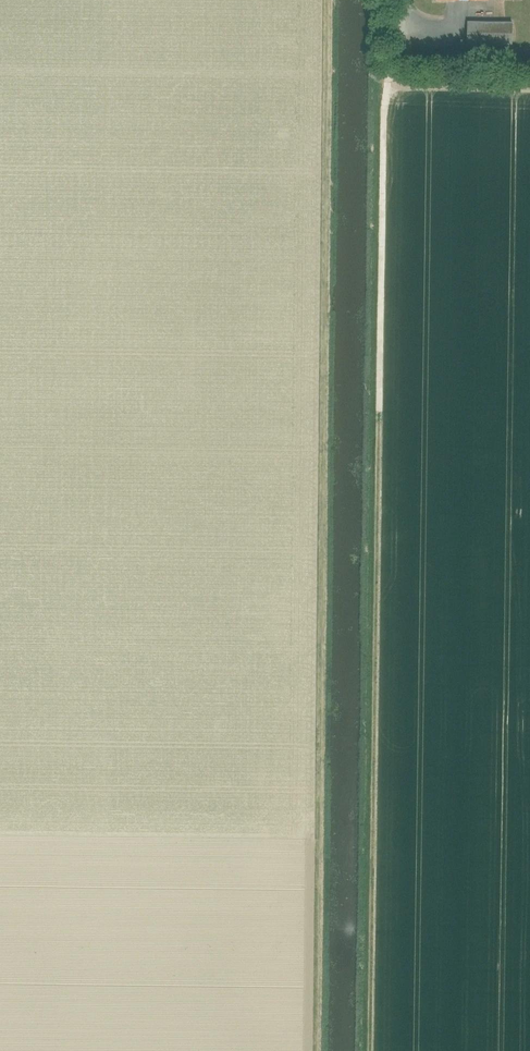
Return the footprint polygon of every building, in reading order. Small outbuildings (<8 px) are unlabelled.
[(513,45),(513,22),(468,21),(467,44),(513,45)]
